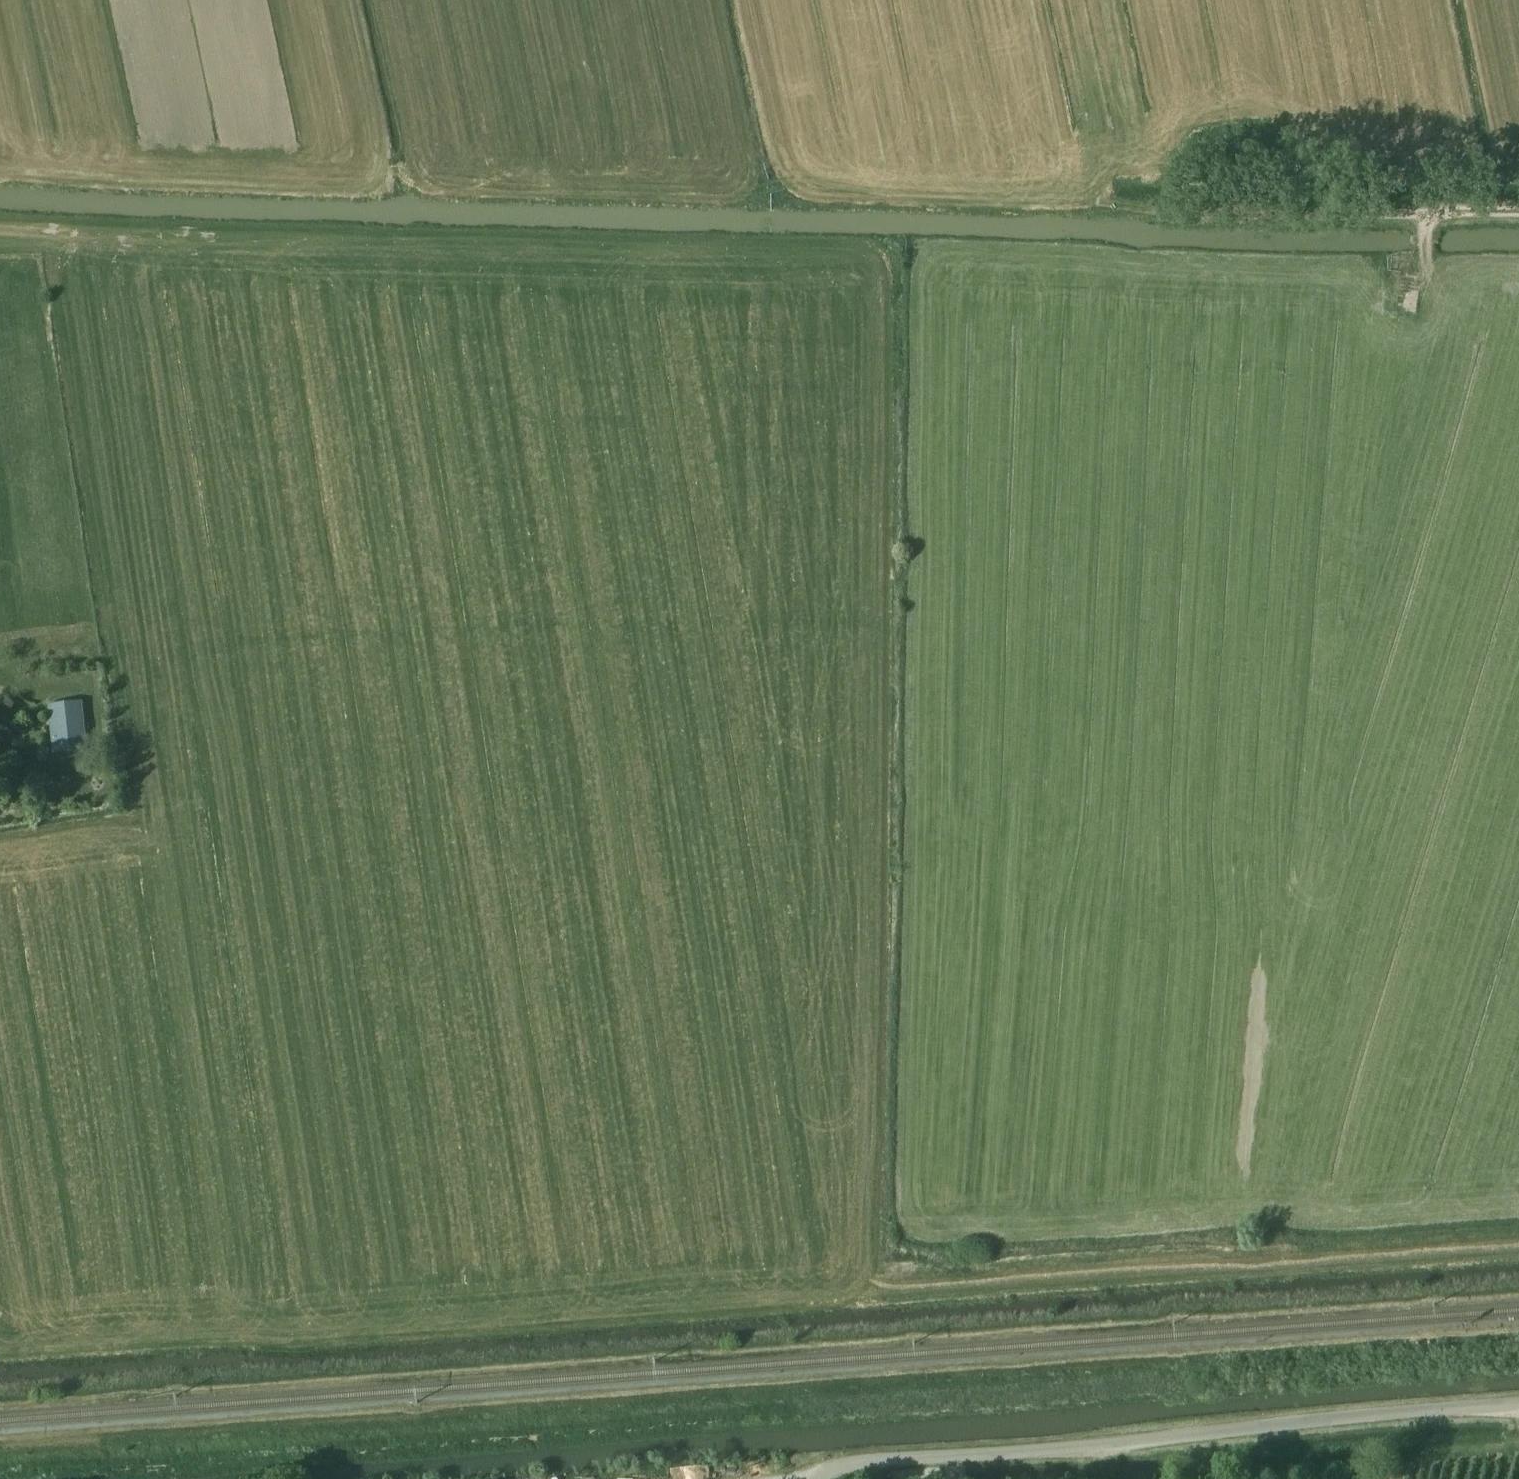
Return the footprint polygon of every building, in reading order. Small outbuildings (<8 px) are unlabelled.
[(47,705),(53,754),(88,750),(82,701),(47,705)]
